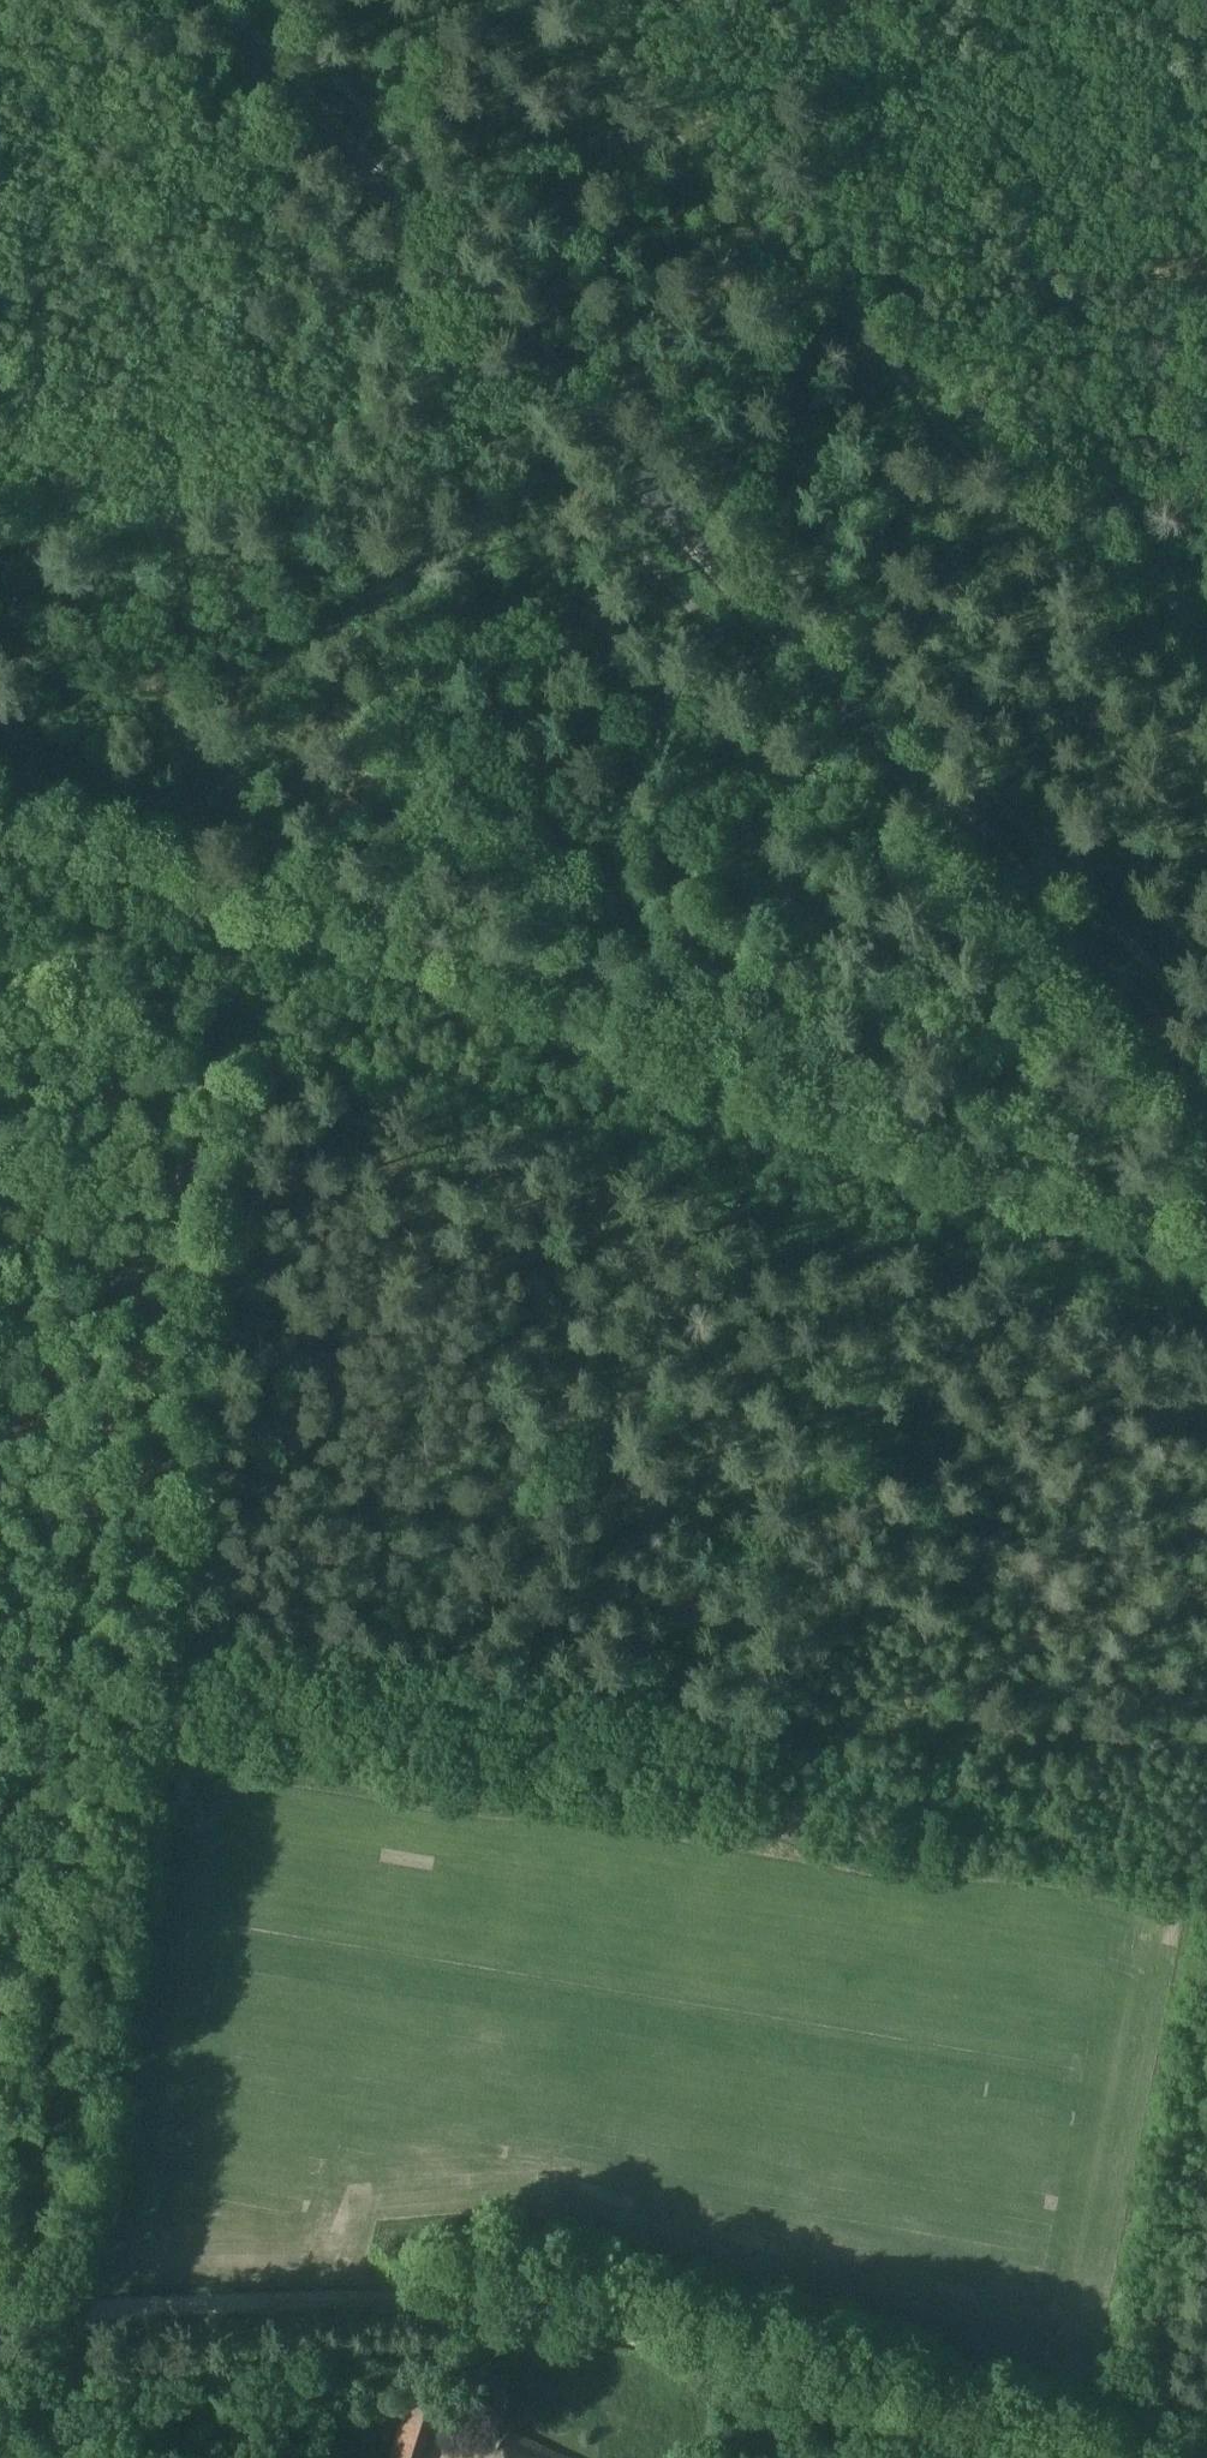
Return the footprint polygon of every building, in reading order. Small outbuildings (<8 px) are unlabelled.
[(507,2431),(494,2457),(564,2457),(507,2431)] [(388,2457),(420,2457),(423,2449),(394,2440),(388,2457)]
